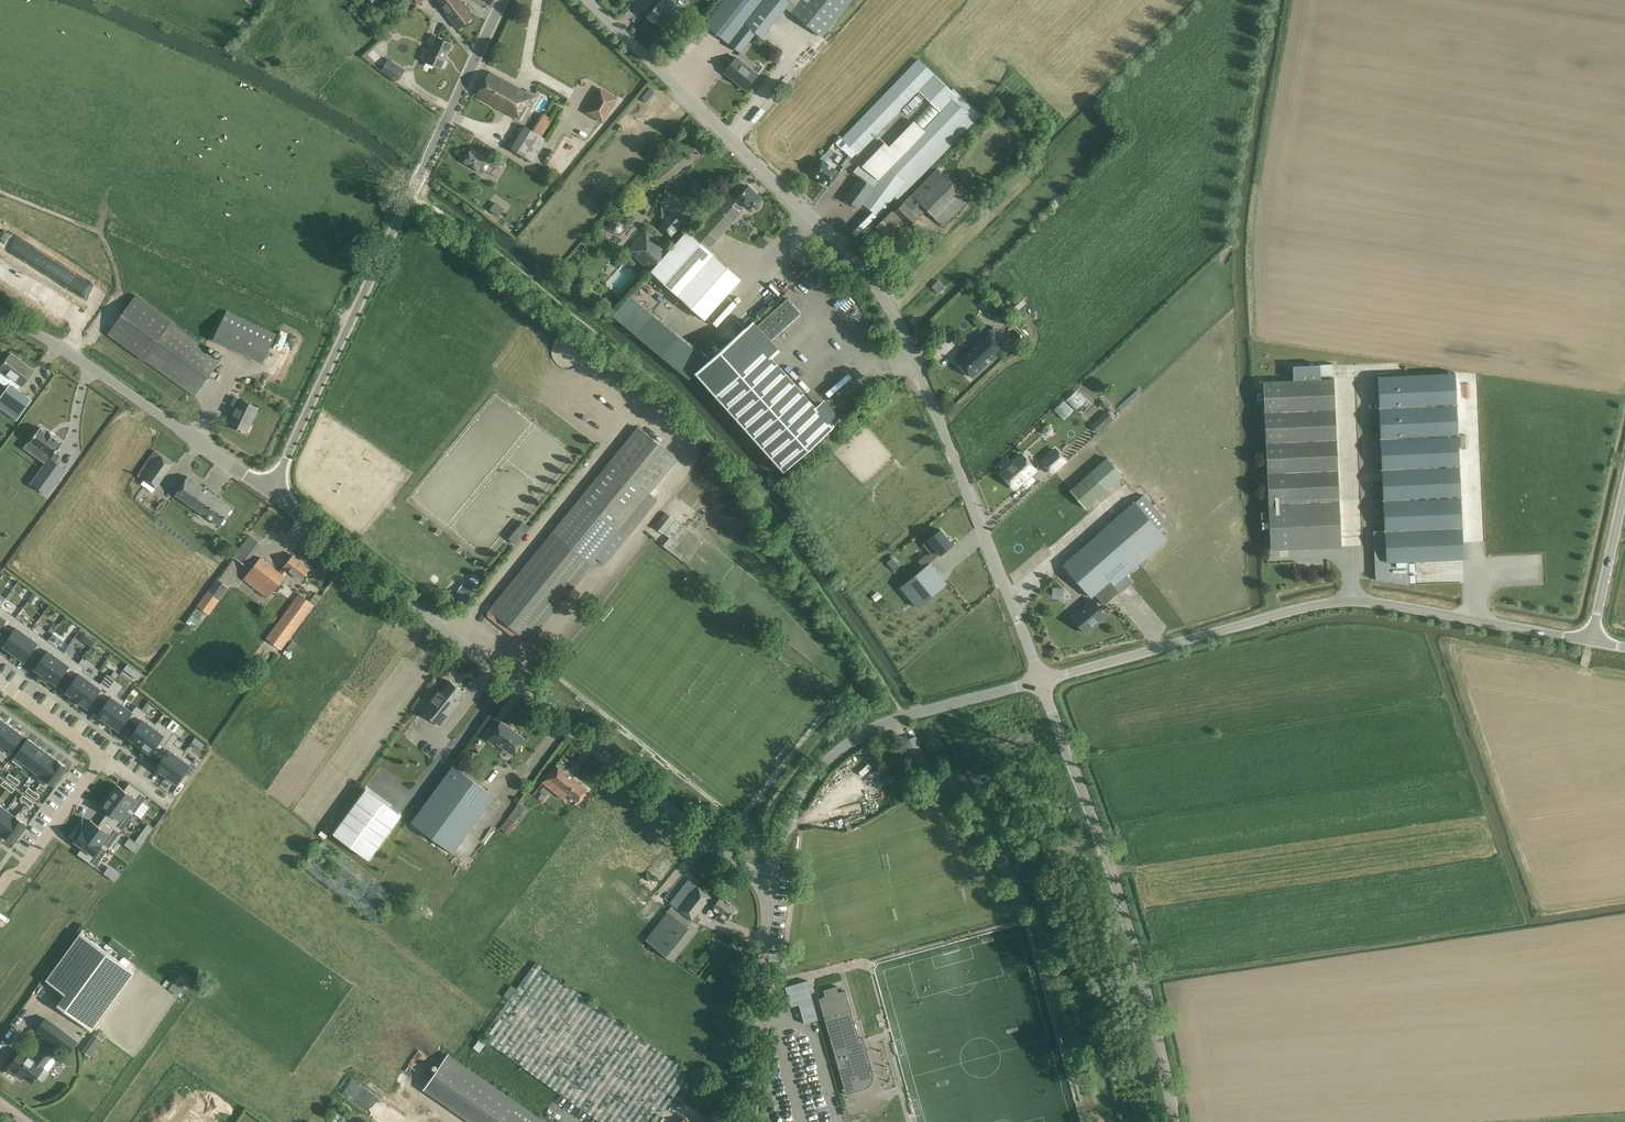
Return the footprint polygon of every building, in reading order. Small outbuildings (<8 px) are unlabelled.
[(458,28),(466,21),(469,22),(472,20),(472,17),(460,0),(436,0),(458,28)] [(661,27),(666,23),(670,26),(676,19),(675,18),(683,10),(671,0),(661,0),(658,3),(647,15),(661,27)] [(790,11),(822,37),(852,0),(722,0),(703,23),(740,52),(756,32),(762,38),(786,8),(790,11)] [(444,60),(452,43),(431,34),(427,43),(432,45),(430,50),(425,48),(420,58),(441,67),(441,66),(443,67),(444,66),(446,62),(446,60),(444,60)] [(745,89),(757,73),(736,57),(724,71),(736,80),(735,81),(745,89)] [(951,90),(935,74),(918,58),(836,142),(851,158),(856,152),(858,154),(919,91),(940,112),(939,112),(930,103),(914,120),(889,146),(884,142),(861,165),(859,164),(853,171),(860,176),(844,198),(858,208),(862,203),(880,216),(894,196),(898,198),(981,114),(953,88),(951,90)] [(389,59),(381,70),(398,81),(405,70),(389,59)] [(529,93),(489,71),(475,95),(513,116),(513,117),(521,122),(530,106),(531,107),(537,96),(529,92),(529,93)] [(600,87),(585,113),(603,123),(618,98),(600,87)] [(524,125),(510,148),(532,161),(546,139),(542,136),(552,119),(542,113),(532,130),(524,125)] [(482,172),(489,161),(470,149),(463,161),(482,172)] [(843,156),(838,163),(844,167),(849,161),(843,156)] [(822,159),(812,173),(829,186),(839,172),(822,159)] [(936,168),(910,193),(893,211),(892,210),(876,225),(888,237),(903,223),(907,227),(917,218),(918,219),(927,210),(943,226),(968,200),(936,168)] [(709,250),(716,242),(741,212),(738,209),(743,203),(749,209),(760,197),(749,185),(743,191),(736,185),(724,198),(692,235),(687,229),(669,250),(650,270),(705,320),(742,279),(709,250)] [(659,201),(663,205),(661,207),(662,217),(664,218),(659,224),(672,235),(693,211),(680,200),(668,190),(659,201)] [(495,205),(491,211),(498,216),(502,210),(495,205)] [(649,232),(631,252),(650,270),(669,250),(649,232)] [(760,235),(754,242),(763,249),(768,242),(760,235)] [(136,294),(107,334),(143,360),(144,359),(194,395),(221,359),(170,323),(172,321),(136,294)] [(694,372),(710,358),(631,294),(613,316),(689,379),(694,372)] [(1018,295),(1002,310),(1009,318),(1026,303),(1018,295)] [(991,302),(986,297),(979,304),(984,309),(991,302)] [(771,340),(801,313),(787,298),(757,325),(769,339),(771,340)] [(262,362),(276,333),(227,310),(213,339),(262,362)] [(770,356),(746,329),(745,327),(710,358),(694,372),(783,471),(790,465),(834,426),(796,385),(792,380),(790,377),(770,356)] [(994,352),(1002,345),(1007,340),(995,327),(993,329),(992,328),(990,330),(989,330),(956,360),(972,377),(996,354),(994,352)] [(34,369),(11,353),(0,368),(0,369),(14,379),(0,397),(0,402),(2,404),(19,416),(32,399),(18,389),(19,389),(19,388),(22,385),(34,369)] [(1333,364),(1293,366),(1294,379),(1334,377),(1333,364)] [(1455,373),(1378,376),(1384,523),(1373,524),(1375,580),(1410,585),(1409,567),(1464,565),(1455,373)] [(1341,547),(1339,501),(1334,378),(1263,381),(1270,550),(1341,547)] [(1088,396),(1077,386),(1066,399),(1077,409),(1088,396)] [(237,406),(228,424),(246,433),(258,408),(235,397),(232,403),(237,406)] [(1099,400),(1084,414),(1091,422),(1106,408),(1099,400)] [(854,419),(865,410),(859,404),(849,413),(854,419)] [(1099,434),(1113,421),(1105,413),(1091,426),(1099,434)] [(605,564),(657,500),(650,494),(678,460),(637,426),(617,452),(610,460),(489,609),(490,610),(488,612),(488,615),(522,643),(525,642),(527,640),(528,641),(596,557),(605,564)] [(49,432),(49,433),(40,427),(30,441),(38,447),(35,452),(47,461),(31,483),(47,495),(66,469),(55,461),(60,455),(56,452),(63,443),(54,437),(55,436),(49,432)] [(1056,449),(1043,461),(1052,471),(1065,459),(1056,449)] [(161,455),(155,450),(137,475),(156,487),(173,463),(161,455)] [(1478,451),(1471,452),(1473,481),(1480,480),(1478,451)] [(1028,476),(1035,469),(1021,453),(1011,462),(1008,459),(1001,466),(1004,469),(1001,472),(1013,485),(1026,473),(1028,476)] [(1106,457),(1069,489),(1085,508),(1123,476),(1106,457)] [(188,476),(175,494),(220,525),(233,507),(188,476)] [(1167,522),(1144,494),(1135,502),(1134,500),(1062,564),(1091,598),(1095,594),(1103,605),(1119,590),(1121,592),(1133,582),(1127,575),(1140,564),(1142,567),(1149,561),(1147,558),(1168,540),(1159,529),(1167,522)] [(654,526),(669,537),(663,545),(686,563),(704,541),(664,512),(654,526)] [(927,539),(928,540),(923,544),(930,553),(928,554),(925,555),(918,560),(923,567),(899,586),(917,608),(947,584),(930,562),(940,554),(952,544),(940,529),(927,539)] [(235,557),(248,564),(261,540),(249,533),(235,557)] [(268,598),(289,571),(301,580),(310,568),(292,554),(283,566),(279,571),(261,557),(243,579),(268,598)] [(216,578),(197,605),(210,614),(229,587),(216,578)] [(1050,587),(1050,595),(1061,595),(1061,587),(1050,587)] [(314,604),(298,593),(266,637),(281,649),(314,604)] [(1092,598),(1071,616),(1085,633),(1094,625),(1093,623),(1105,613),(1092,598)] [(16,617),(0,606),(0,629),(2,626),(7,630),(16,617)] [(14,654),(32,629),(16,617),(7,630),(12,634),(3,646),(14,654)] [(39,653),(48,640),(32,629),(14,654),(24,662),(33,649),(39,653)] [(94,646),(98,638),(84,631),(80,639),(94,646)] [(45,677),(63,652),(48,640),(39,653),(44,657),(35,669),(45,677)] [(70,676),(79,663),(63,652),(45,677),(56,685),(65,672),(70,676)] [(66,692),(77,700),(93,678),(83,671),(85,668),(79,663),(70,676),(75,680),(66,692)] [(102,699),(116,680),(115,679),(119,674),(115,670),(110,676),(107,674),(100,683),(93,678),(77,700),(87,708),(97,695),(102,699)] [(98,715),(108,723),(122,704),(123,704),(125,701),(117,696),(124,686),(116,680),(102,699),(107,703),(98,715)] [(438,690),(422,711),(440,725),(458,703),(456,702),(464,691),(450,680),(440,692),(438,690)] [(133,722),(142,709),(136,705),(132,711),(123,704),(122,704),(108,723),(119,731),(128,718),(133,722)] [(140,746),(156,724),(155,724),(146,717),(148,714),(142,709),(133,722),(138,726),(129,738),(140,746)] [(140,746),(151,754),(160,741),(165,745),(174,732),(174,733),(180,725),(173,719),(167,727),(158,721),(155,724),(156,724),(140,746)] [(14,728),(4,721),(0,726),(0,747),(14,728)] [(501,721),(488,740),(496,745),(498,742),(514,753),(525,738),(501,721)] [(14,728),(0,747),(0,752),(7,757),(24,735),(14,728)] [(170,749),(156,768),(166,776),(182,754),(183,754),(185,751),(174,743),(179,736),(174,733),(174,732),(165,745),(170,749)] [(915,734),(903,739),(914,765),(925,760),(915,734)] [(12,761),(21,768),(38,745),(28,738),(12,761)] [(31,775),(48,753),(38,745),(21,768),(22,768),(25,764),(34,770),(31,775)] [(31,775),(41,782),(57,760),(48,753),(31,775)] [(190,776),(200,763),(194,758),(192,761),(183,754),(182,754),(166,776),(177,784),(185,773),(190,776)] [(465,754),(456,767),(453,764),(411,822),(453,853),(495,795),(467,774),(476,761),(465,754)] [(67,767),(57,760),(41,782),(44,778),(54,785),(67,767)] [(556,764),(542,782),(563,799),(567,793),(577,801),(587,789),(558,766),(558,765),(556,764)] [(920,768),(922,774),(931,770),(928,764),(920,768)] [(108,794),(134,814),(147,796),(135,787),(130,794),(117,785),(115,787),(114,786),(108,794)] [(369,859),(402,814),(366,788),(333,833),(369,859)] [(121,831),(134,814),(108,794),(102,802),(103,803),(101,806),(114,815),(109,822),(121,831)] [(84,814),(92,820),(100,808),(93,802),(84,814)] [(525,807),(519,802),(508,817),(500,828),(509,834),(517,823),(514,822),(525,807)] [(3,834),(19,812),(18,812),(15,816),(6,809),(0,818),(0,832),(3,834)] [(29,819),(19,812),(3,834),(13,842),(29,819)] [(121,831),(109,822),(104,829),(91,820),(83,830),(108,849),(121,831)] [(108,849),(83,830),(81,832),(80,831),(75,838),(76,839),(75,841),(88,851),(83,858),(95,867),(108,849)] [(137,841),(142,844),(145,840),(140,836),(137,841)] [(323,840),(303,866),(375,923),(395,897),(323,840)] [(721,895),(717,901),(711,896),(712,895),(689,878),(670,902),(672,905),(645,939),(673,961),(696,933),(687,926),(706,902),(727,919),(736,907),(721,895)] [(135,972),(80,932),(45,979),(65,993),(57,1004),(92,1030),(135,972)] [(536,961),(482,1037),(600,1121),(655,1121),(691,1072),(536,961)] [(810,993),(808,988),(809,988),(808,981),(807,980),(806,980),(790,985),(786,986),(788,993),(790,1002),(791,1006),(799,1004),(804,1022),(805,1023),(818,1020),(818,1019),(816,1012),(815,1012),(814,1007),(815,1007),(811,993),(810,993)] [(868,1073),(845,990),(838,991),(837,985),(823,989),(825,995),(819,997),(821,1005),(822,1004),(823,1009),(822,1010),(826,1024),(827,1023),(829,1028),(827,1029),(830,1036),(834,1035),(837,1044),(832,1046),(844,1089),(862,1084),(863,1084),(863,1083),(864,1083),(865,1083),(865,1082),(866,1082),(866,1081),(867,1081),(867,1080),(868,1079),(868,1078),(868,1077),(869,1076),(869,1075),(868,1074),(868,1073)] [(71,1037),(46,1019),(38,1029),(63,1047),(71,1037)] [(94,1033),(81,1050),(91,1057),(103,1040),(94,1033)] [(43,1067),(54,1052),(44,1045),(33,1060),(21,1051),(9,1067),(17,1073),(18,1072),(32,1082),(36,1076),(43,1082),(50,1072),(43,1067)] [(448,1055),(424,1089),(471,1121),(546,1121),(448,1055)]
